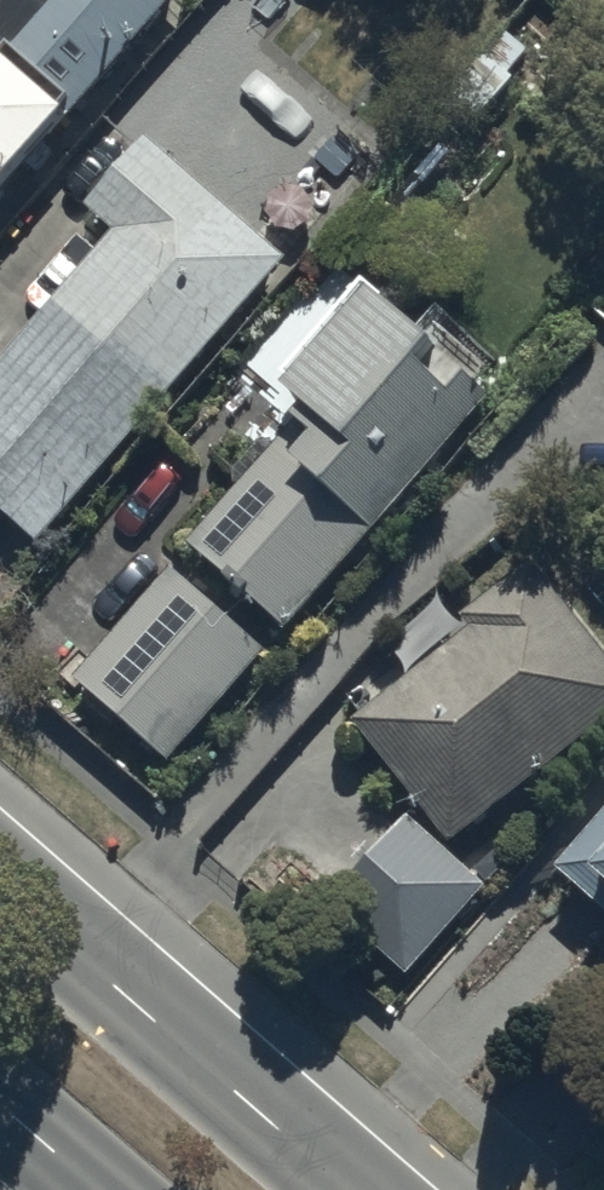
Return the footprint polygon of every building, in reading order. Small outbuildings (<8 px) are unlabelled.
[(176,0),(10,0),(0,11),(0,201),(176,0)] [(153,142),(96,208),(123,232),(0,373),(0,499),(47,541),(291,262),(153,142)] [(294,623),(495,398),(480,386),(493,371),(440,323),(435,329),(376,277),(290,374),(308,390),(298,401),(307,409),(195,535),(294,623)] [(603,722),(603,654),(531,563),(470,612),(477,621),(356,718),(455,841),(603,722)] [(168,761),(267,652),(176,570),(78,679),(168,761)] [(596,796),(603,803),(603,786),(596,796)] [(554,873),(603,915),(603,813),(554,873)] [(488,887),(407,815),(344,886),(425,957),(488,887)]
